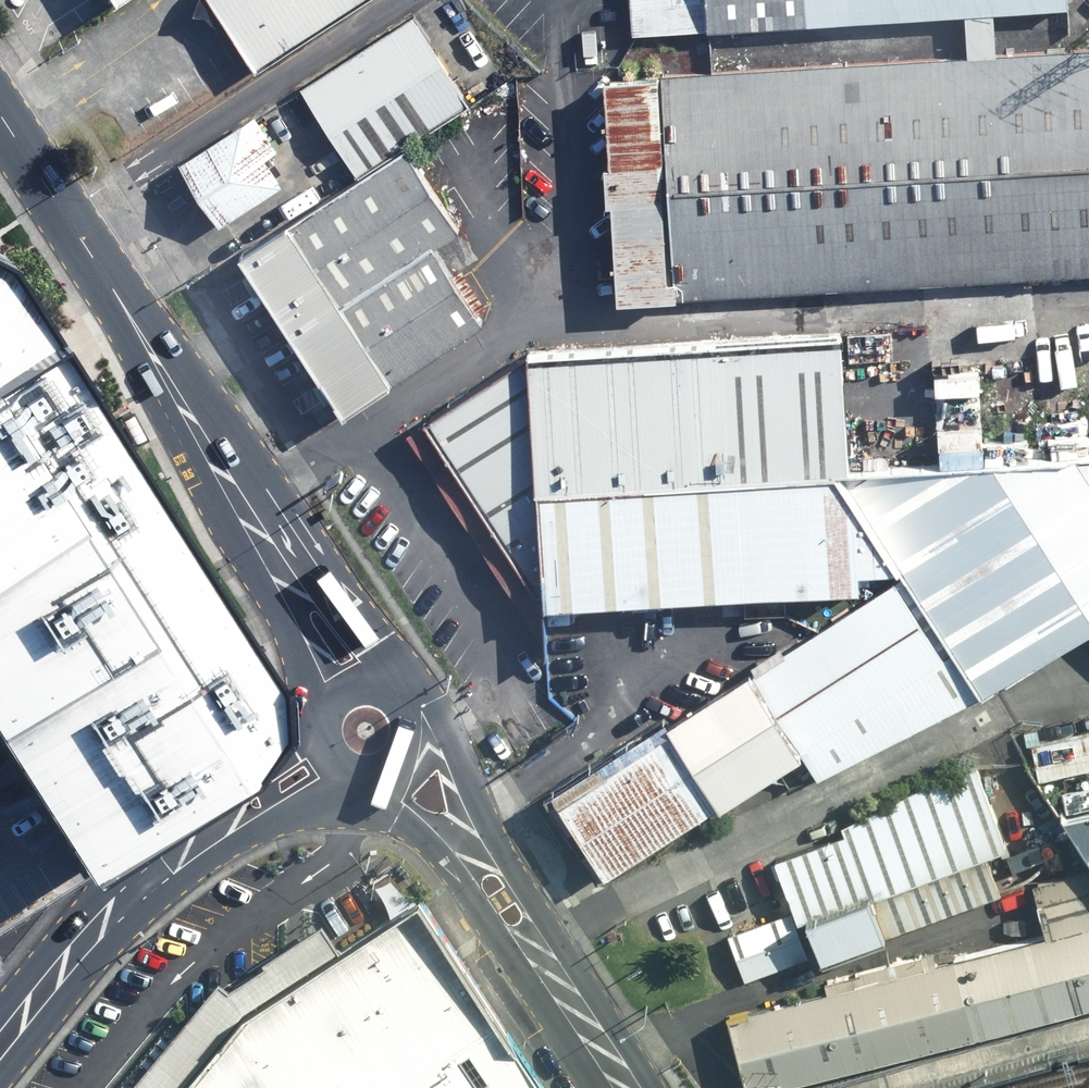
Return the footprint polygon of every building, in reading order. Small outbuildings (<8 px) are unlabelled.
[(252,69),(361,0),(208,0),(252,69)] [(693,0),(612,0),(614,33),(695,27),(693,0)] [(704,45),(1071,17),(1070,0),(700,0),(704,45)] [(469,107),(413,16),(299,85),(355,176),(469,107)] [(606,92),(617,308),(1088,284),(1088,68),(606,92)] [(275,147),(253,114),(177,165),(218,226),(281,184),(262,156),(275,147)] [(410,157),(242,263),(339,416),(481,327),(430,247),(457,230),(410,157)] [(28,903),(43,926),(114,855),(267,702),(272,694),(274,692),(275,677),(5,246),(0,243),(0,921),(28,903)] [(535,360),(545,497),(846,477),(845,339),(535,360)] [(432,425),(555,611),(545,497),(535,360),(432,425)] [(975,706),(1088,632),(1088,466),(846,477),(908,588),(893,596),(975,706)] [(545,497),(555,611),(908,588),(846,477),(545,497)] [(893,596),(570,803),(621,881),(802,765),(811,789),(975,706),(893,596)] [(980,780),(755,873),(790,956),(1015,863),(980,780)] [(1088,862),(1088,823),(1065,827),(1088,862)] [(746,1087),(826,1087),(1088,1016),(1088,879),(1015,899),(1029,950),(730,1031),(746,1087)] [(420,903),(341,958),(322,928),(227,995),(147,1087),(538,1087),(420,903)]
